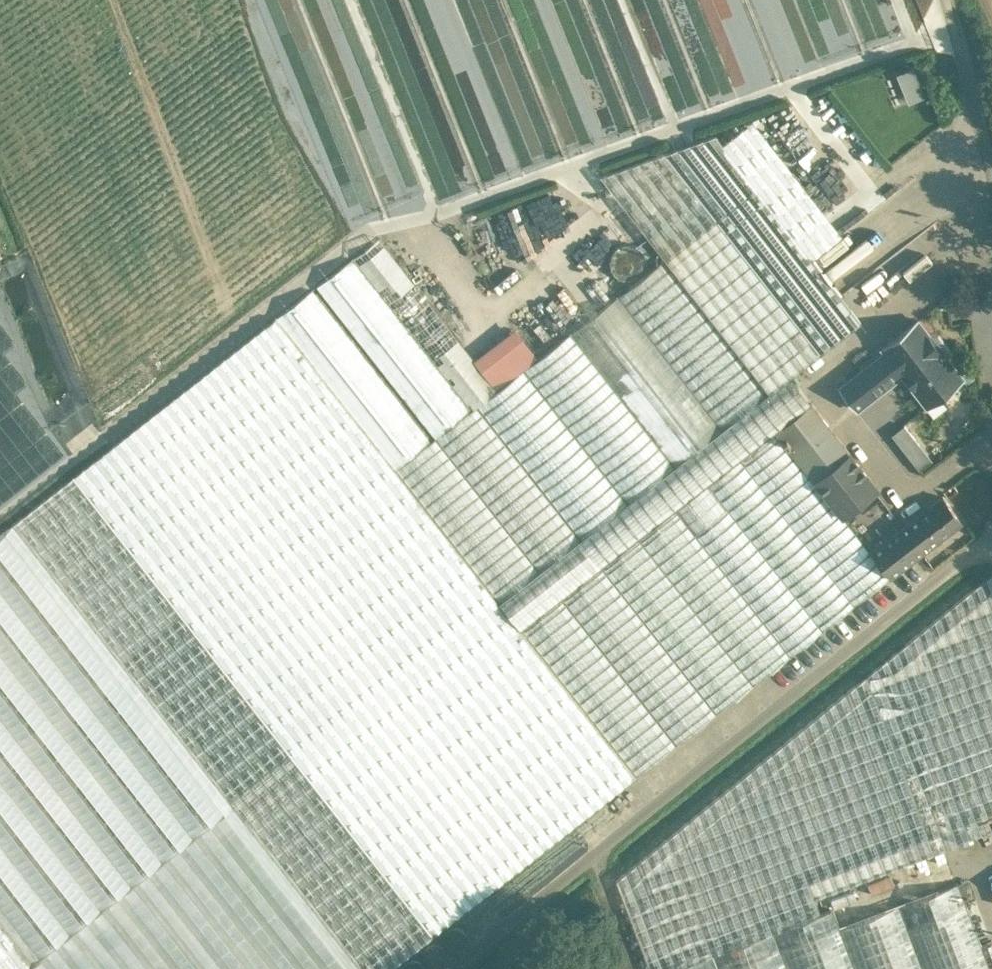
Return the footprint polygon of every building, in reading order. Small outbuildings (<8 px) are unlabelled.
[(910,101),(927,95),(915,65),(898,72),(910,101)] [(537,359),(477,406),(581,539),(790,377),(861,322),(715,135),(600,176),(665,260),(537,359)] [(515,331),(477,361),(381,237),(353,259),(471,410),(477,406),(537,359),(515,331)] [(353,259),(352,258),(316,285),(436,438),(471,410),(353,259)] [(431,441),(311,288),(275,316),(396,469),(431,441)] [(396,469),(275,316),(172,394),(534,856),(636,776),(521,628),(396,469)] [(963,378),(918,320),(881,348),(885,352),(874,360),(887,377),(904,363),(931,398),(959,375),(962,379),(963,378)] [(874,360),(840,387),(857,410),(892,382),(887,377),(874,360)] [(790,377),(581,539),(602,565),(776,431),(811,403),(790,377)] [(534,856),(172,394),(74,476),(433,934),(534,856)] [(851,453),(811,403),(776,431),(815,481),(849,455),(851,453)] [(581,539),(477,406),(471,410),(436,438),(431,441),(396,469),(521,628),(602,566),(602,565),(581,539)] [(920,469),(934,457),(904,421),(889,434),(920,469)] [(602,565),(602,566),(717,713),(890,577),(871,552),(843,516),(815,481),(776,431),(602,565)] [(849,455),(815,481),(843,516),(878,489),(851,453),(849,455)] [(74,476),(12,524),(232,804),(361,968),(389,968),(433,934),(74,476)] [(943,496),(897,532),(917,557),(963,522),(943,496)] [(897,532),(871,552),(890,577),(917,557),(897,532)] [(602,566),(521,628),(636,776),(717,713),(602,566)] [(616,880),(650,968),(672,968),(821,913),(815,897),(945,848),(945,847),(982,833),(977,819),(991,814),(991,573),(616,880)] [(232,804),(35,959),(22,968),(361,968),(232,804)] [(730,968),(991,968),(958,883),(840,927),(730,968)] [(672,968),(730,968),(840,927),(833,908),(821,913),(672,968)] [(0,915),(0,968),(22,968),(35,959),(0,915)]
